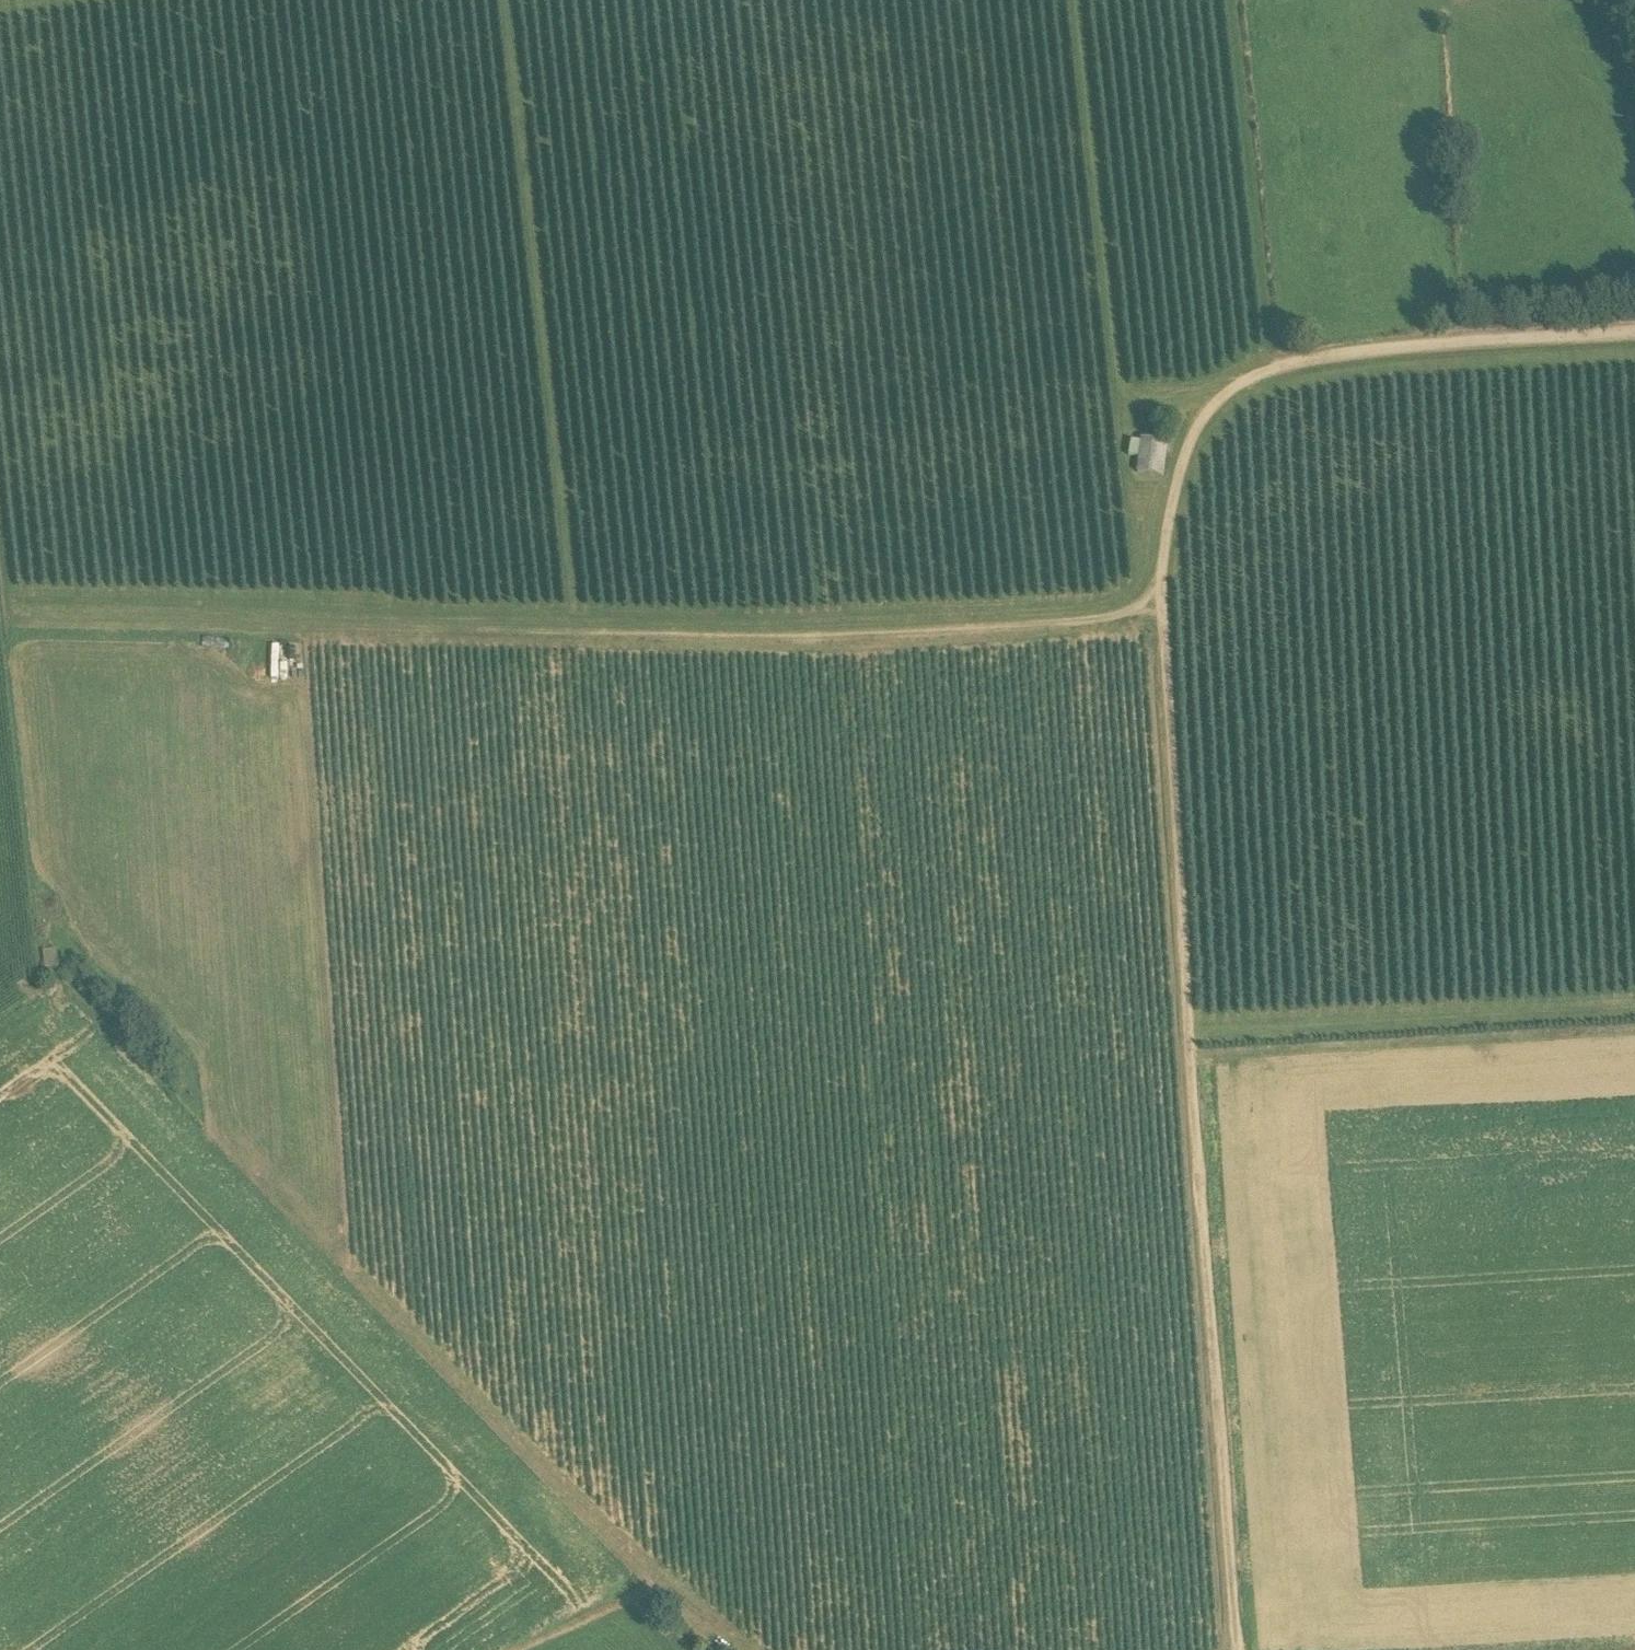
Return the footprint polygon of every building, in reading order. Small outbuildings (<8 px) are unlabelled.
[(1131,439),(1129,455),(1139,456),(1136,473),(1163,476),(1168,441),(1141,437),(1141,441),(1131,439)]
